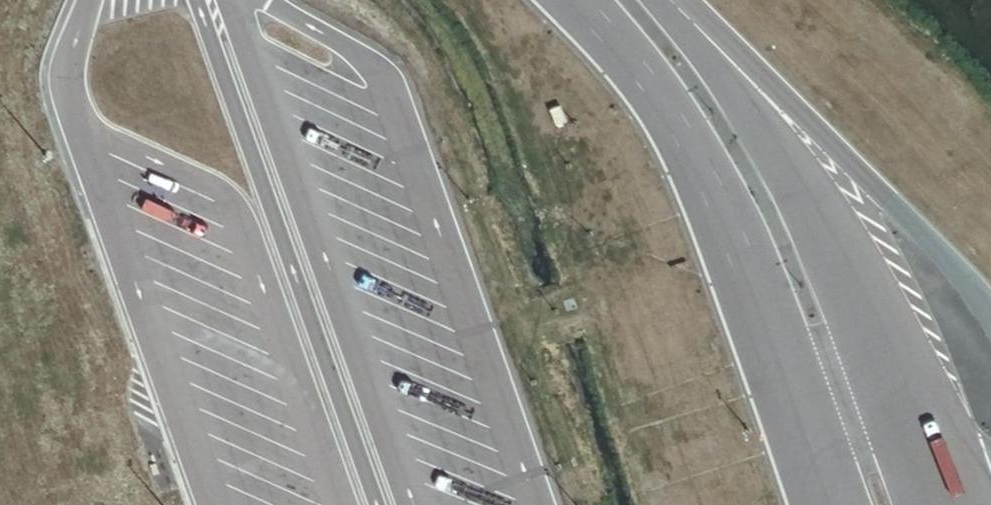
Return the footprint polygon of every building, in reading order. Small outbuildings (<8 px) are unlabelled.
[(567,120),(559,104),(549,109),(557,125),(567,120)]
